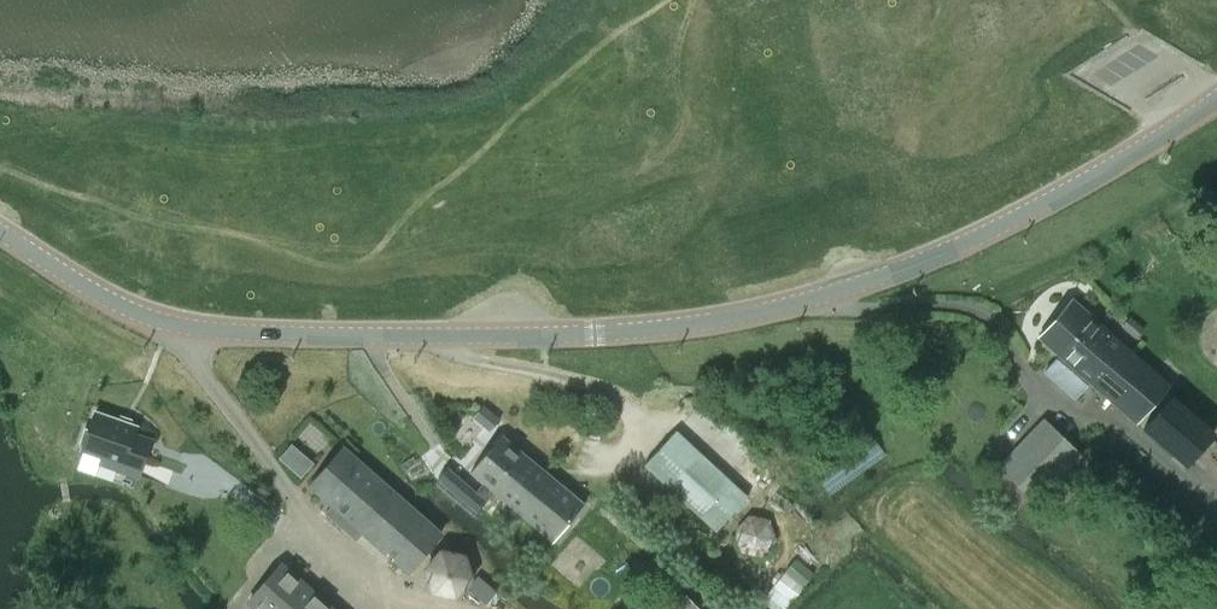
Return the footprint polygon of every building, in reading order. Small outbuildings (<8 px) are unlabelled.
[(1072,298),(1039,337),(1060,355),(1045,372),(1060,385),(1078,401),(1093,384),(1135,422),(1169,383),(1072,298)] [(1187,377),(1144,428),(1186,464),(1216,428),(1216,403),(1187,377)] [(93,409),(79,450),(83,451),(99,457),(97,464),(115,470),(138,478),(152,438),(136,432),(138,425),(93,409)] [(999,465),(1000,466),(988,478),(1019,508),(1030,496),(1037,502),(1082,454),(1044,418),(999,465)] [(716,530),(748,496),(677,430),(645,464),(716,530)] [(509,474),(494,492),(498,496),(482,515),(500,530),(516,511),(553,541),(585,503),(501,434),(492,446),(512,462),(505,471),(509,474)] [(478,511),(494,492),(509,474),(505,471),(512,462),(492,446),(470,472),(484,483),(476,492),(473,490),(448,468),(439,479),(478,511)] [(344,447),(311,486),(332,504),(324,513),(357,540),(364,532),(408,572),(442,534),(344,447)] [(747,516),(733,532),(740,553),(761,557),(776,540),(768,519),(747,516)] [(440,548),(422,568),(430,595),(458,600),(476,579),(467,553),(440,548)] [(249,600),(259,608),(333,608),(281,563),(249,600)] [(704,608),(715,599),(700,583),(689,594),(704,608)] [(686,594),(670,608),(700,608),(686,594)]
